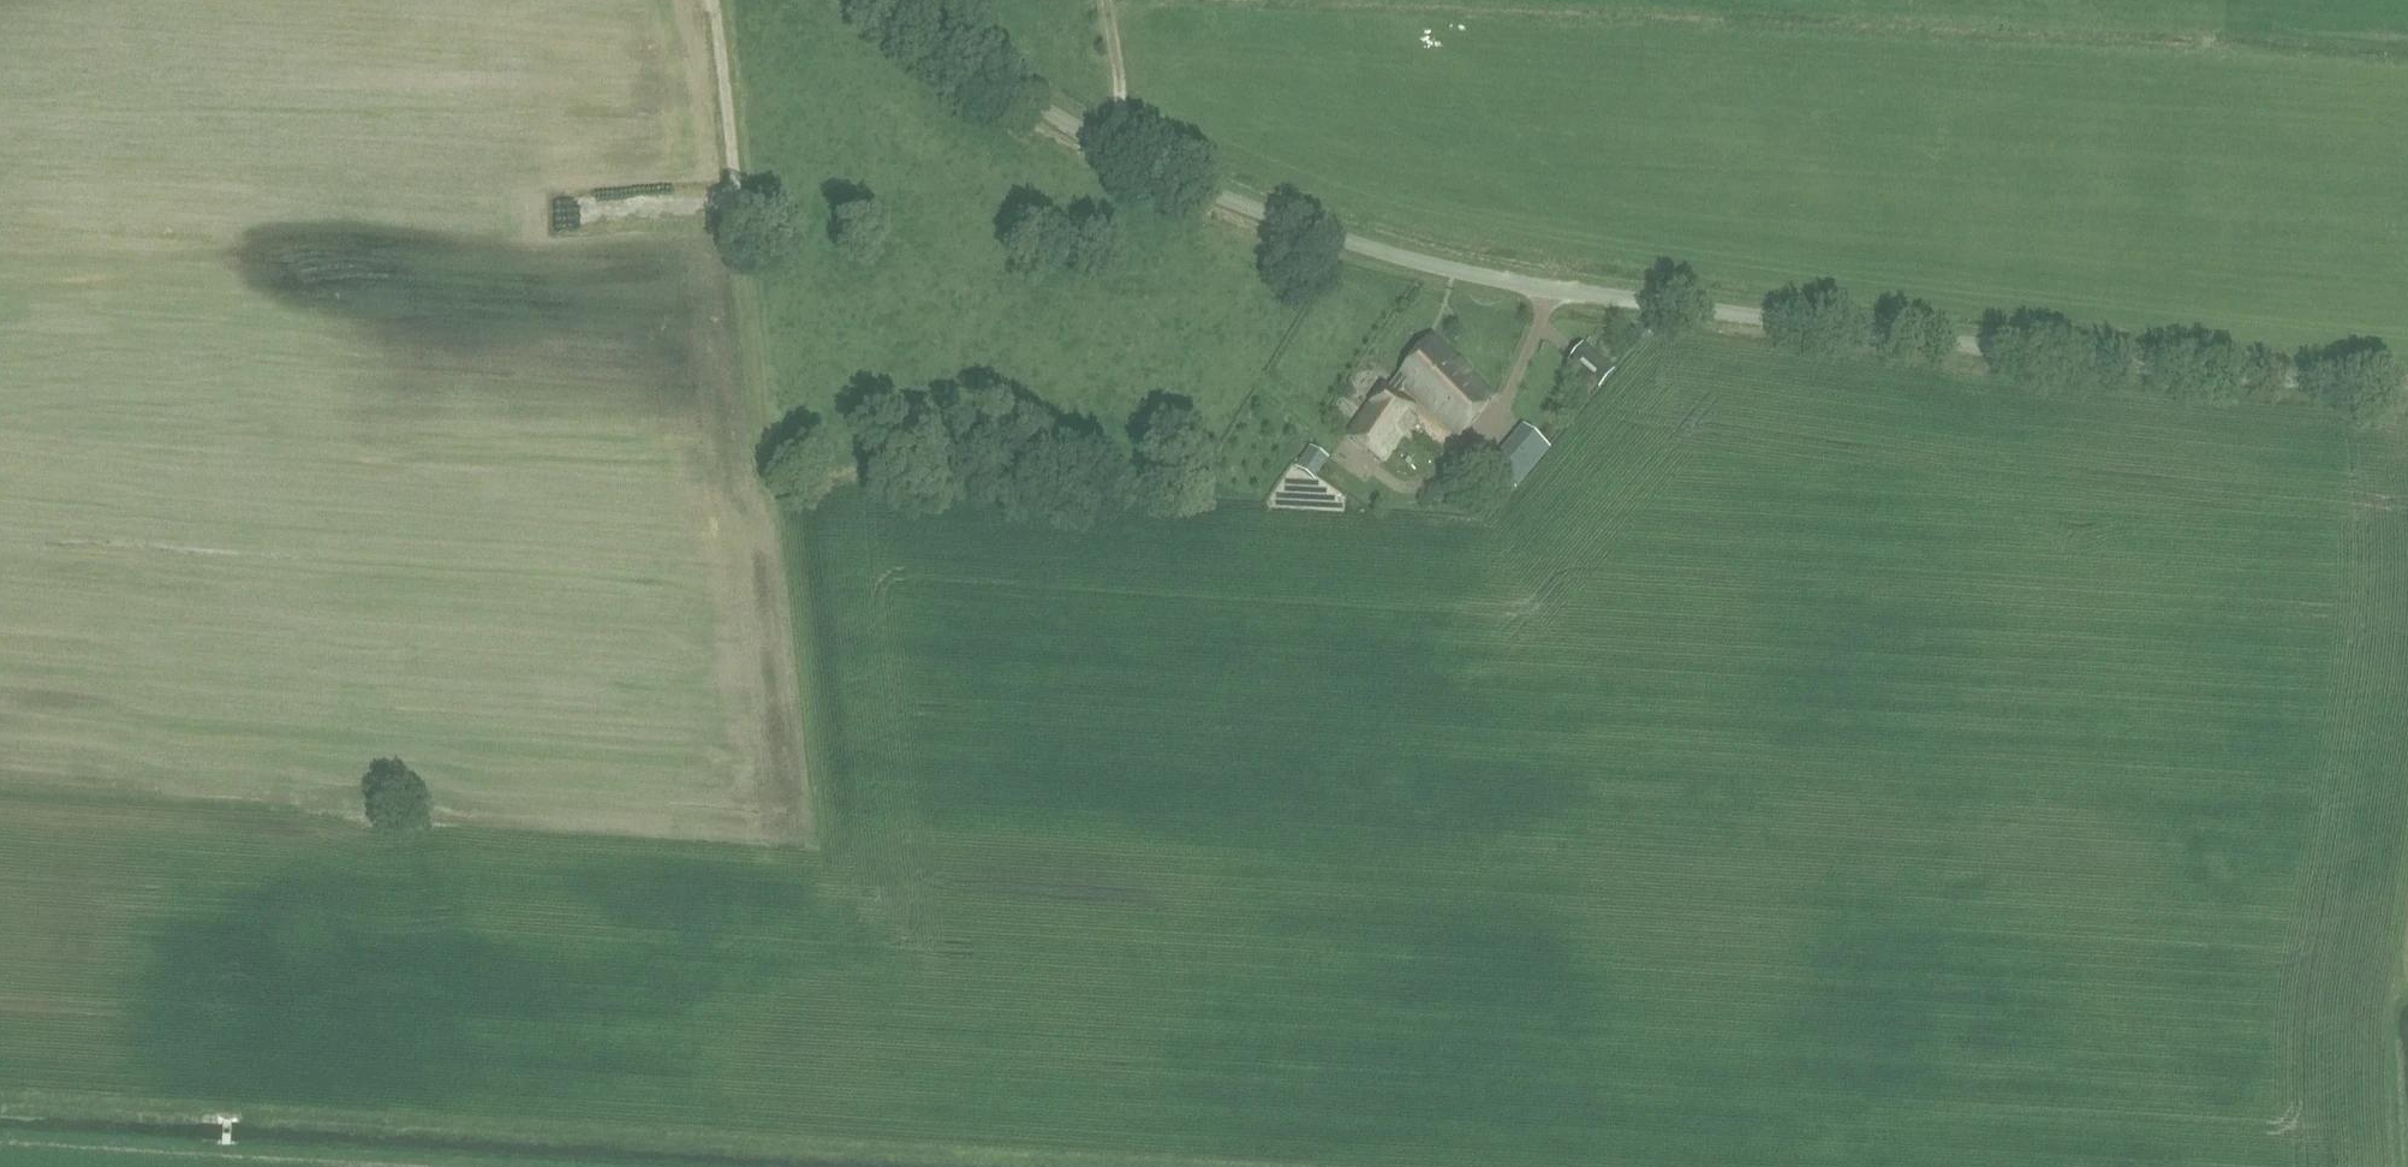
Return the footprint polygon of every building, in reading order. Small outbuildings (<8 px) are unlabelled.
[(1383,461),(1420,410),(1399,394),(1406,387),(1457,439),(1492,398),(1431,335),(1386,389),(1381,385),(1347,436),(1383,461)] [(1570,361),(1595,383),(1599,386),(1613,370),(1609,366),(1584,345),(1570,361)] [(1546,447),(1520,425),(1486,464),(1513,486),(1546,447)]
